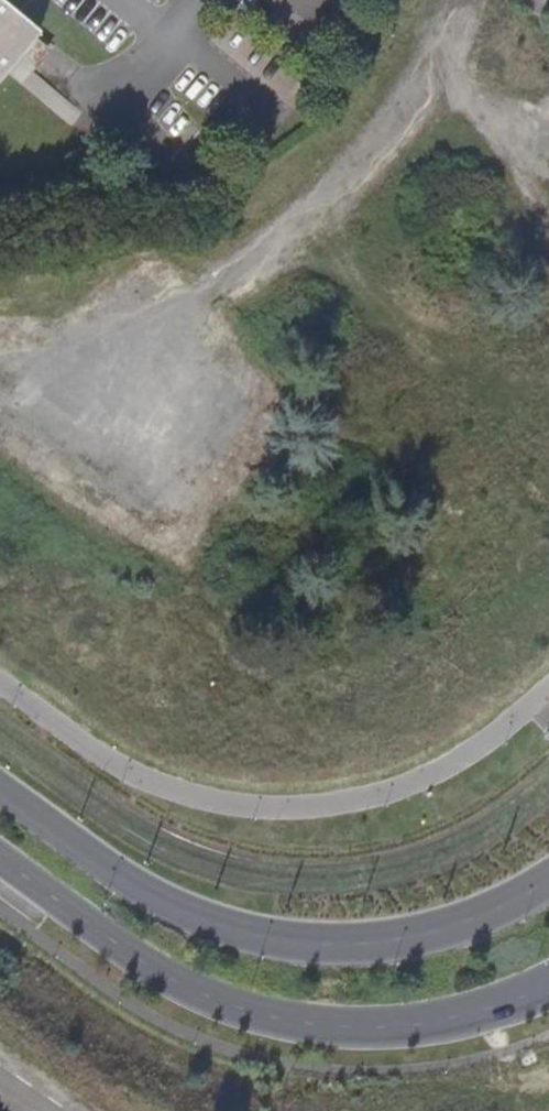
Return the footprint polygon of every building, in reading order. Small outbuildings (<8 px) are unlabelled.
[(24,53),(36,38),(41,33),(1,0),(0,0),(0,83),(8,73),(24,53)] [(51,51),(36,38),(24,53),(40,65),(51,51)]
